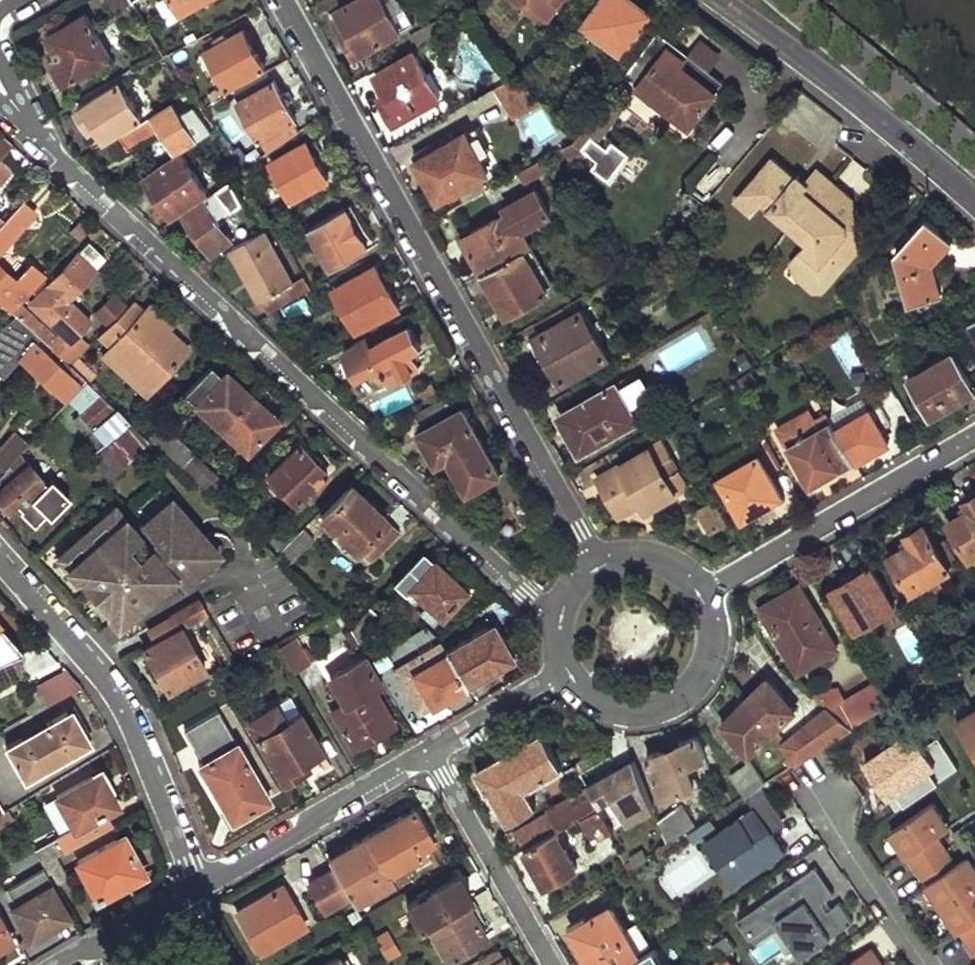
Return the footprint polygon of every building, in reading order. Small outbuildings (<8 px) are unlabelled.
[(115,13),(133,3),(131,0),(108,0),(115,13)] [(183,14),(207,0),(174,0),(183,14)] [(334,11),(358,53),(417,21),(405,0),(352,0),(334,11)] [(548,17),(554,9),(543,0),(526,0),(548,17)] [(554,9),(561,0),(543,0),(554,9)] [(584,24),(623,54),(654,12),(638,0),(602,0),(584,24)] [(86,12),(48,34),(62,60),(55,64),(65,83),(112,57),(86,12)] [(436,20),(410,34),(416,44),(441,30),(436,20)] [(241,21),(214,35),(217,41),(208,46),(229,85),(265,65),(241,21)] [(668,45),(640,83),(691,124),(717,92),(680,64),(685,57),(668,45)] [(414,50),(376,72),(389,97),(382,101),(394,122),(439,96),(414,50)] [(516,72),(493,85),(510,117),(540,100),(516,72)] [(275,80),(240,99),(261,138),(296,119),(275,80)] [(121,82),(79,107),(99,143),(142,117),(121,82)] [(173,103),(121,136),(128,150),(163,128),(167,133),(163,135),(170,146),(174,144),(178,150),(209,130),(191,102),(178,111),(173,103)] [(592,115),(572,140),(587,150),(599,134),(604,127),(606,125),(592,115)] [(604,127),(599,134),(617,147),(633,126),(622,117),(610,131),(604,127)] [(465,131),(478,154),(489,148),(476,124),(465,131)] [(438,139),(413,153),(438,198),(487,171),(478,154),(465,131),(440,145),(438,139)] [(0,135),(0,160),(13,146),(0,135)] [(308,140),(272,160),(295,200),(329,179),(308,140)] [(181,153),(150,174),(153,179),(149,182),(156,191),(161,188),(176,211),(207,190),(181,153)] [(772,157),(747,186),(765,202),(793,226),(832,180),(819,167),(807,181),(798,173),(796,177),(772,157)] [(0,160),(0,185),(13,170),(0,160)] [(537,160),(517,171),(524,183),(544,172),(537,160)] [(793,226),(809,240),(791,262),(796,276),(811,289),(822,289),(856,249),(851,196),(832,180),(793,226)] [(747,186),(735,200),(754,216),(765,202),(747,186)] [(508,211),(464,237),(484,272),(521,250),(534,243),(525,228),(551,213),(537,187),(505,204),(508,211)] [(213,193),(184,214),(212,254),(232,239),(213,213),(223,207),(213,193)] [(21,201),(0,224),(0,250),(35,213),(21,201)] [(345,208),(311,227),(333,269),(368,249),(345,208)] [(896,252),(899,308),(925,306),(922,267),(929,267),(953,240),(926,218),(908,240),(912,243),(908,252),(896,252)] [(231,247),(249,281),(253,278),(272,311),(312,289),(303,275),(292,282),(263,229),(231,247)] [(54,336),(19,303),(10,312),(21,321),(42,340),(69,364),(87,346),(75,334),(89,321),(67,300),(103,258),(87,243),(30,302),(60,330),(54,336)] [(521,250),(484,272),(507,313),(547,291),(521,250)] [(376,263),(339,284),(362,326),(400,305),(376,263)] [(0,304),(10,312),(19,303),(44,277),(31,264),(16,282),(0,268),(0,303),(0,304)] [(922,267),(925,306),(932,305),(929,267),(922,267)] [(142,311),(132,301),(98,335),(110,346),(107,349),(151,390),(175,364),(170,359),(183,344),(166,329),(145,309),(142,311)] [(0,304),(0,325),(10,312),(0,304)] [(170,324),(149,305),(145,309),(166,329),(170,324)] [(581,312),(538,336),(564,382),(607,356),(581,312)] [(12,318),(11,318),(0,327),(0,368),(5,372),(18,358),(23,362),(64,399),(80,382),(41,347),(42,344),(17,323),(12,318)] [(367,336),(346,347),(350,355),(348,356),(359,375),(369,370),(377,386),(390,379),(391,381),(420,366),(411,350),(421,345),(410,324),(386,337),(381,328),(371,333),(376,342),(372,345),(367,336)] [(531,341),(556,386),(564,382),(538,336),(531,341)] [(170,359),(175,364),(189,350),(183,344),(170,359)] [(151,390),(107,349),(102,355),(146,395),(151,390)] [(952,352),(907,379),(929,418),(974,391),(952,352)] [(211,364),(185,390),(195,400),(221,426),(252,394),(238,381),(234,385),(221,373),(211,364)] [(225,369),(221,373),(234,385),(238,381),(225,369)] [(116,408),(85,380),(65,401),(93,428),(116,408)] [(596,419),(578,430),(588,448),(640,418),(618,380),(585,398),(596,419)] [(387,413),(412,401),(406,389),(381,401),(387,413)] [(895,393),(883,400),(896,423),(908,416),(895,393)] [(277,420),(252,394),(221,426),(247,451),(277,420)] [(444,398),(419,411),(424,422),(449,408),(444,398)] [(560,413),(582,452),(588,448),(578,430),(596,419),(585,398),(560,413)] [(861,398),(832,415),(840,427),(868,409),(861,398)] [(868,409),(840,427),(836,429),(854,460),(877,447),(888,441),(881,429),(890,424),(878,402),(868,409)] [(464,407),(416,433),(426,453),(431,450),(437,462),(450,455),(468,490),(500,474),(464,407)] [(787,420),(785,434),(811,481),(827,471),(829,474),(854,460),(836,429),(825,411),(809,407),(787,420)] [(143,434),(116,408),(93,428),(102,437),(87,452),(111,478),(149,439),(143,434)] [(172,425),(161,415),(143,434),(149,439),(181,467),(192,455),(165,431),(172,425)] [(15,431),(9,437),(22,449),(28,443),(15,431)] [(0,447),(0,466),(3,470),(19,452),(22,449),(9,437),(0,447)] [(662,440),(599,477),(622,516),(642,504),(646,512),(677,493),(673,486),(685,479),(662,440)] [(329,467),(298,442),(264,477),(294,504),(329,467)] [(19,452),(3,470),(0,473),(0,502),(8,510),(14,504),(22,512),(49,487),(47,485),(56,477),(45,464),(36,472),(19,452)] [(218,478),(192,455),(181,467),(218,500),(236,482),(225,471),(218,478)] [(762,456),(724,478),(743,512),(766,500),(770,508),(786,499),(762,456)] [(673,486),(677,493),(690,486),(685,479),(673,486)] [(350,485),(319,515),(333,528),(327,535),(336,543),(342,537),(367,562),(396,532),(383,521),(385,518),(350,485)] [(947,524),(969,560),(974,557),(974,495),(961,503),(967,511),(947,524)] [(699,510),(711,530),(729,519),(717,499),(699,510)] [(219,554),(171,500),(141,527),(154,543),(138,557),(128,545),(139,536),(119,513),(107,524),(102,518),(67,549),(77,561),(70,568),(109,612),(117,605),(128,618),(153,595),(144,585),(157,574),(165,585),(174,577),(182,586),(219,554)] [(119,513),(114,507),(102,518),(107,524),(119,513)] [(284,522),(266,541),(277,551),(296,533),(284,522)] [(316,537),(304,525),(296,533),(277,551),(289,562),(293,558),(295,560),(316,537)] [(908,546),(887,559),(910,596),(922,588),(930,601),(944,592),(937,580),(957,567),(942,541),(933,546),(922,527),(903,538),(908,546)] [(77,561),(67,549),(59,556),(70,568),(77,561)] [(464,592),(431,562),(407,588),(426,606),(431,601),(444,613),(464,592)] [(871,569),(830,593),(854,634),(894,610),(871,569)] [(153,595),(165,585),(157,574),(144,585),(153,595)] [(758,610),(798,674),(837,650),(796,586),(758,610)] [(167,616),(176,630),(155,641),(142,648),(166,689),(204,668),(182,628),(208,613),(198,598),(167,616)] [(128,618),(117,605),(109,612),(117,622),(128,618)] [(382,619),(370,608),(351,629),(360,645),(382,619)] [(176,630),(167,616),(147,627),(155,641),(176,630)] [(490,621),(443,650),(444,651),(464,684),(512,658),(490,621)] [(305,662),(290,637),(273,647),(289,672),(305,662)] [(443,650),(438,642),(418,654),(423,663),(444,651),(443,650)] [(464,684),(444,651),(423,663),(418,654),(390,670),(416,713),(464,684)] [(394,725),(373,687),(381,682),(366,655),(329,676),(341,695),(346,693),(350,700),(344,702),(330,711),(340,729),(352,749),(394,725)] [(79,686),(63,668),(34,686),(45,704),(79,686)] [(206,686),(220,678),(215,670),(202,678),(206,686)] [(873,681),(828,709),(851,727),(887,704),(873,681)] [(769,683),(745,704),(773,734),(796,712),(769,683)] [(346,693),(341,695),(344,702),(350,700),(346,693)] [(288,694),(246,719),(282,780),(324,754),(288,694)] [(745,704),(721,727),(748,756),(773,734),(745,704)] [(269,799),(218,708),(183,728),(202,762),(198,764),(231,821),(269,799)] [(828,709),(782,741),(794,764),(851,727),(828,709)] [(70,721),(64,711),(4,747),(23,778),(90,740),(76,718),(70,721)] [(956,727),(974,757),(974,714),(956,727)] [(480,770),(477,772),(487,791),(491,788),(508,819),(527,808),(522,798),(555,779),(560,789),(584,775),(579,768),(578,765),(567,772),(545,735),(480,770)] [(649,759),(665,799),(697,786),(693,776),(710,768),(698,738),(649,759)] [(748,761),(728,775),(743,796),(763,783),(748,761)] [(579,768),(584,775),(589,772),(584,765),(579,768)] [(637,767),(590,786),(600,804),(617,797),(629,826),(655,815),(637,767)] [(107,791),(97,774),(59,796),(77,827),(121,803),(113,787),(107,791)] [(590,786),(551,808),(553,811),(562,828),(583,817),(582,814),(600,804),(590,786)] [(659,822),(668,844),(697,826),(681,804),(659,822)] [(891,835),(907,859),(909,858),(928,886),(927,887),(959,934),(960,933),(974,954),(974,867),(969,858),(956,867),(937,839),(950,830),(933,806),(891,835)] [(10,808),(4,811),(0,814),(0,826),(15,816),(10,808)] [(603,808),(584,818),(599,842),(617,832),(603,808)] [(553,811),(516,833),(525,849),(555,832),(562,828),(553,811)] [(364,841),(328,860),(332,867),(348,895),(353,903),(391,880),(387,874),(402,866),(405,870),(412,866),(410,862),(423,854),(414,839),(427,832),(414,812),(401,819),(401,818),(363,839),(364,841)] [(525,849),(547,887),(576,869),(555,832),(525,849)] [(955,838),(969,858),(974,867),(974,854),(961,834),(955,838)] [(67,850),(58,835),(34,848),(43,864),(60,854),(67,850)] [(146,870),(126,835),(82,859),(101,895),(146,870)] [(631,858),(635,865),(644,860),(640,853),(631,858)] [(73,878),(60,854),(43,864),(45,866),(54,882),(57,888),(73,878)] [(45,866),(8,888),(16,902),(13,905),(30,935),(39,930),(41,932),(52,926),(70,915),(51,883),(54,882),(45,866)] [(348,895),(332,867),(308,881),(324,909),(348,895)] [(470,897),(457,876),(407,905),(418,927),(424,923),(464,901),(470,897)] [(304,926),(282,884),(237,910),(261,952),(304,926)] [(484,936),(464,901),(424,923),(444,959),(484,936)] [(592,964),(626,964),(635,960),(602,901),(567,921),(592,964)] [(13,937),(0,915),(0,944),(13,937)] [(30,935),(20,941),(24,946),(54,928),(52,926),(41,932),(39,930),(30,935)] [(384,958),(398,952),(388,927),(374,932),(384,958)] [(869,942),(832,964),(884,964),(869,942)] [(499,949),(471,964),(510,964),(505,957),(504,958),(499,949)] [(338,956),(323,964),(343,964),(338,956)]
